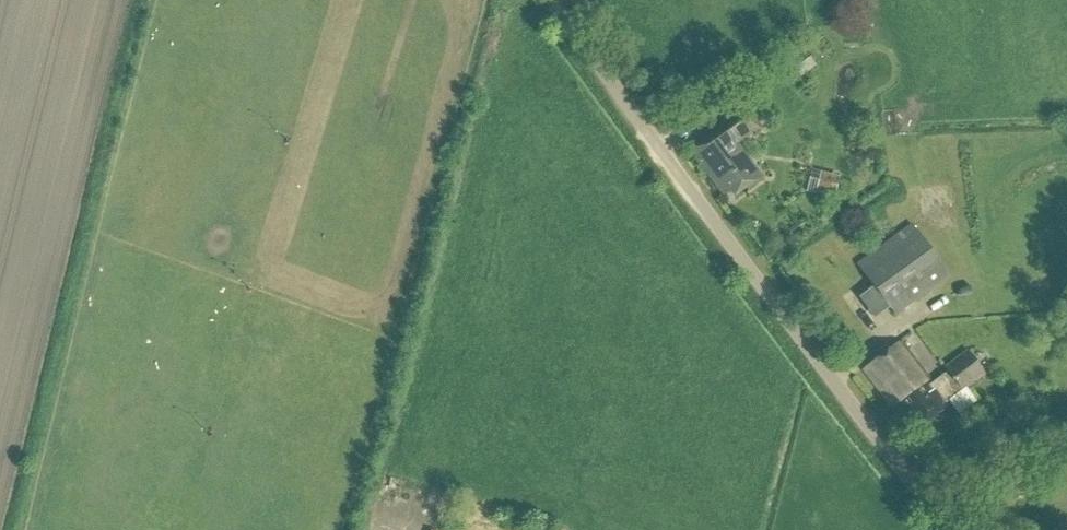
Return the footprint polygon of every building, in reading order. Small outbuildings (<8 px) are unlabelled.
[(739,150),(764,131),(748,109),(722,128),(710,137),(714,142),(705,148),(701,143),(689,152),(723,198),(729,195),(733,201),(761,180),(739,150)] [(820,174),(815,196),(833,200),(839,178),(820,174)] [(895,318),(950,278),(910,224),(856,264),(895,318)] [(944,376),(929,386),(899,344),(863,371),(903,428),(910,423),(916,430),(948,407),(944,402),(957,392),(958,394),(983,376),(967,355),(942,373),(944,376)]
